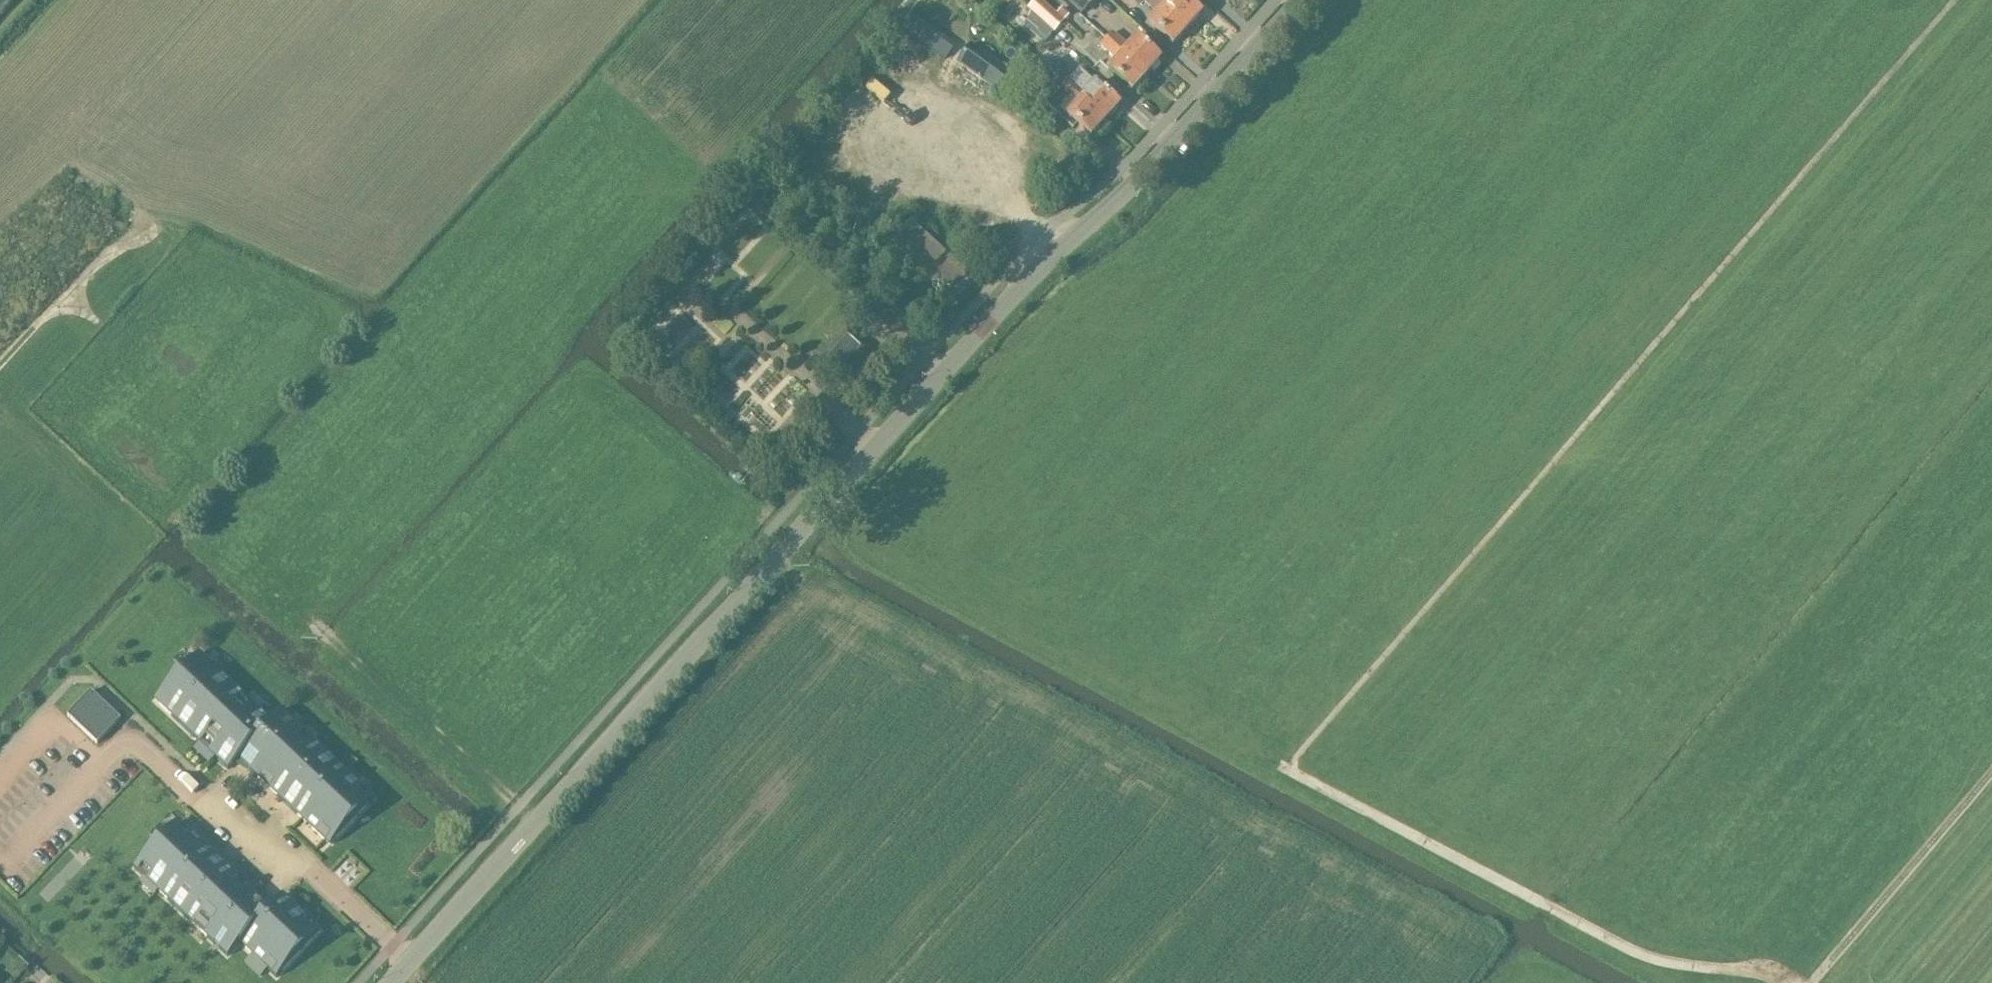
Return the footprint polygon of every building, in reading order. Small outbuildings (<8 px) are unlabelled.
[(1039,0),(1035,0),(1027,9),(1054,33),(1064,22),(1039,0)] [(1081,16),(1095,0),(1064,0),(1081,16)] [(1187,29),(1154,0),(1141,0),(1157,14),(1149,24),(1173,45),(1187,29)] [(1187,29),(1201,14),(1186,0),(1154,0),(1187,29)] [(1053,34),(1032,15),(1023,26),(1044,45),(1053,34)] [(1113,33),(1107,40),(1146,75),(1160,59),(1136,38),(1128,47),(1113,33)] [(1146,75),(1107,40),(1100,47),(1115,61),(1108,69),(1132,91),(1146,75)] [(996,91),(1009,73),(970,45),(957,63),(996,91)] [(1048,69),(1065,85),(1066,86),(1104,121),(1119,105),(1095,83),(1087,93),(1072,79),(1075,77),(1056,60),(1048,69)] [(921,114),(932,92),(891,71),(886,83),(900,90),(895,101),(921,114)] [(1091,136),(1104,121),(1066,86),(1048,106),(1072,129),(1077,124),(1091,136)] [(911,222),(891,244),(953,302),(974,279),(911,222)] [(840,353),(832,362),(845,374),(854,363),(852,361),(862,349),(848,336),(836,349),(840,353)] [(155,702),(228,770),(238,759),(329,846),(375,799),(281,711),(271,721),(200,654),(155,702)] [(97,746),(121,720),(91,692),(67,717),(97,746)] [(134,869),(227,957),(240,944),(276,979),(322,931),(284,895),(271,909),(180,822),(134,869)]
